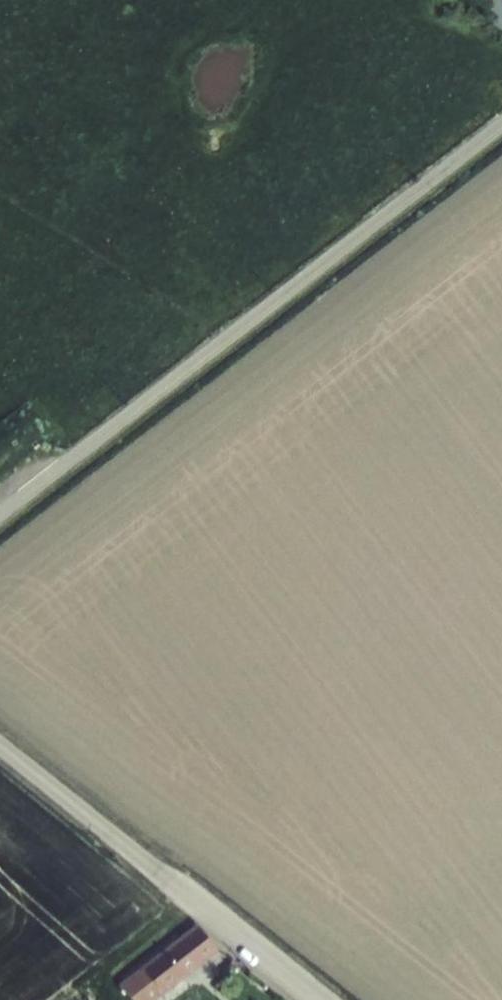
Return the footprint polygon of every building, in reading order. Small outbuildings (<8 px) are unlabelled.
[(119,985),(134,999),(146,999),(179,974),(182,977),(215,951),(197,927),(119,985)]
